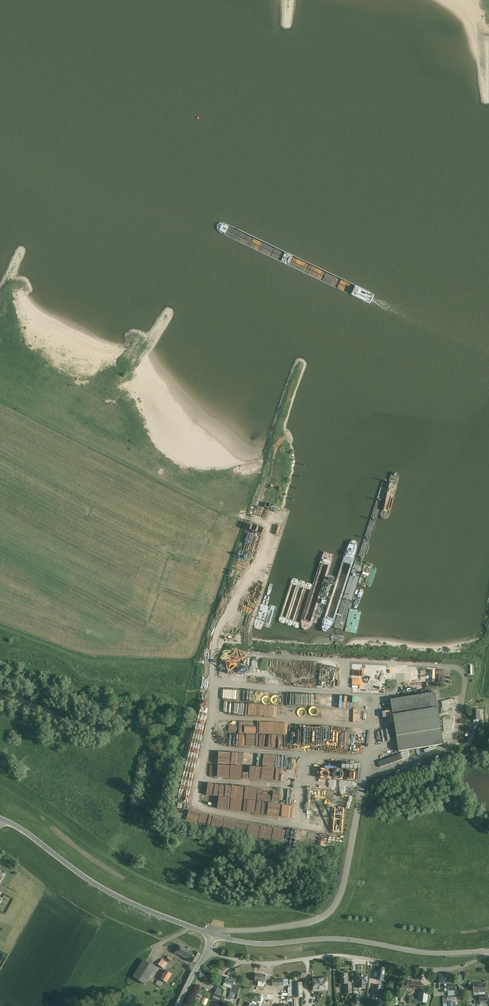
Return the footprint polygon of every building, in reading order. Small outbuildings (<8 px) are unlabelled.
[(355,689),(385,688),(385,668),(354,668),(355,689)] [(410,670),(410,681),(435,682),(436,671),(410,670)] [(329,681),(329,687),(344,687),(345,679),(337,678),(337,681),(329,681)] [(435,692),(390,700),(399,751),(428,747),(429,748),(424,750),(425,753),(436,748),(435,745),(430,747),(430,746),(443,744),(438,708),(435,692)] [(204,726),(209,701),(202,700),(198,724),(204,726)] [(339,708),(339,717),(351,717),(351,709),(339,708)] [(400,754),(378,762),(380,768),(403,759),(400,754)] [(183,772),(179,800),(191,802),(192,797),(194,797),(196,784),(192,784),(196,759),(195,759),(195,756),(190,755),(189,763),(186,763),(185,772),(183,772)] [(230,765),(230,777),(242,778),(242,766),(230,765)] [(245,771),(249,771),(249,778),(262,779),(262,773),(258,773),(259,769),(261,769),(261,767),(249,766),(249,767),(245,767),(245,771)] [(321,768),(319,776),(327,777),(329,769),(321,768)] [(341,803),(349,805),(353,791),(353,793),(355,786),(355,780),(360,780),(360,768),(357,768),(357,771),(347,771),(345,778),(343,778),(343,777),(343,771),(337,770),(335,770),(335,776),(334,776),(334,784),(333,786),(334,786),(333,790),(337,792),(337,793),(339,793),(339,796),(335,796),(335,801),(340,803),(341,803)] [(256,800),(257,788),(245,787),(243,804),(256,805),(255,812),(267,814),(269,802),(256,800)] [(340,831),(342,831),(344,814),(335,813),(335,821),(339,822),(339,825),(340,825),(340,831)] [(283,842),(285,830),(201,814),(199,825),(235,831),(235,830),(241,832),(241,834),(283,842)] [(175,952),(196,963),(197,962),(201,954),(195,951),(194,953),(179,945),(175,952)] [(163,969),(168,963),(162,958),(158,964),(163,969)] [(156,967),(144,960),(133,977),(145,985),(156,967)] [(385,968),(379,967),(377,980),(384,981),(384,976),(385,968)] [(166,983),(172,974),(165,970),(160,979),(166,983)] [(209,985),(211,986),(213,982),(211,981),(212,979),(209,977),(201,972),(199,976),(206,981),(205,982),(209,985)] [(344,984),(345,993),(352,993),(352,982),(348,982),(348,973),(340,974),(340,984),(344,984)] [(258,986),(264,987),(265,982),(266,975),(256,974),(255,981),(258,981),(258,986)] [(358,988),(365,988),(365,982),(367,982),(367,976),(357,975),(357,982),(359,982),(358,988)] [(439,984),(446,983),(446,975),(438,975),(439,984)] [(231,989),(233,985),(232,985),(232,984),(234,980),(226,977),(223,986),(231,989)] [(313,979),(313,990),(327,990),(327,978),(321,978),(321,979),(318,979),(313,979)] [(407,988),(420,990),(421,982),(407,980),(407,984),(402,983),(401,988),(407,989),(407,988)] [(480,1001),(480,1005),(487,1004),(487,1001),(488,1001),(488,994),(485,994),(485,992),(485,983),(481,983),(481,984),(473,985),(473,992),(479,992),(480,995),(479,995),(479,1001),(480,1001)] [(240,987),(232,984),(232,985),(233,985),(231,989),(230,992),(234,993),(238,994),(240,987)] [(448,996),(458,995),(458,991),(456,991),(456,984),(448,985),(448,996)] [(221,995),(223,990),(217,987),(215,992),(214,995),(212,1000),(218,1003),(222,995),(221,995)] [(197,995),(202,998),(206,991),(200,988),(198,992),(198,993),(197,995)] [(428,992),(419,991),(418,1002),(427,1003),(428,992)]
